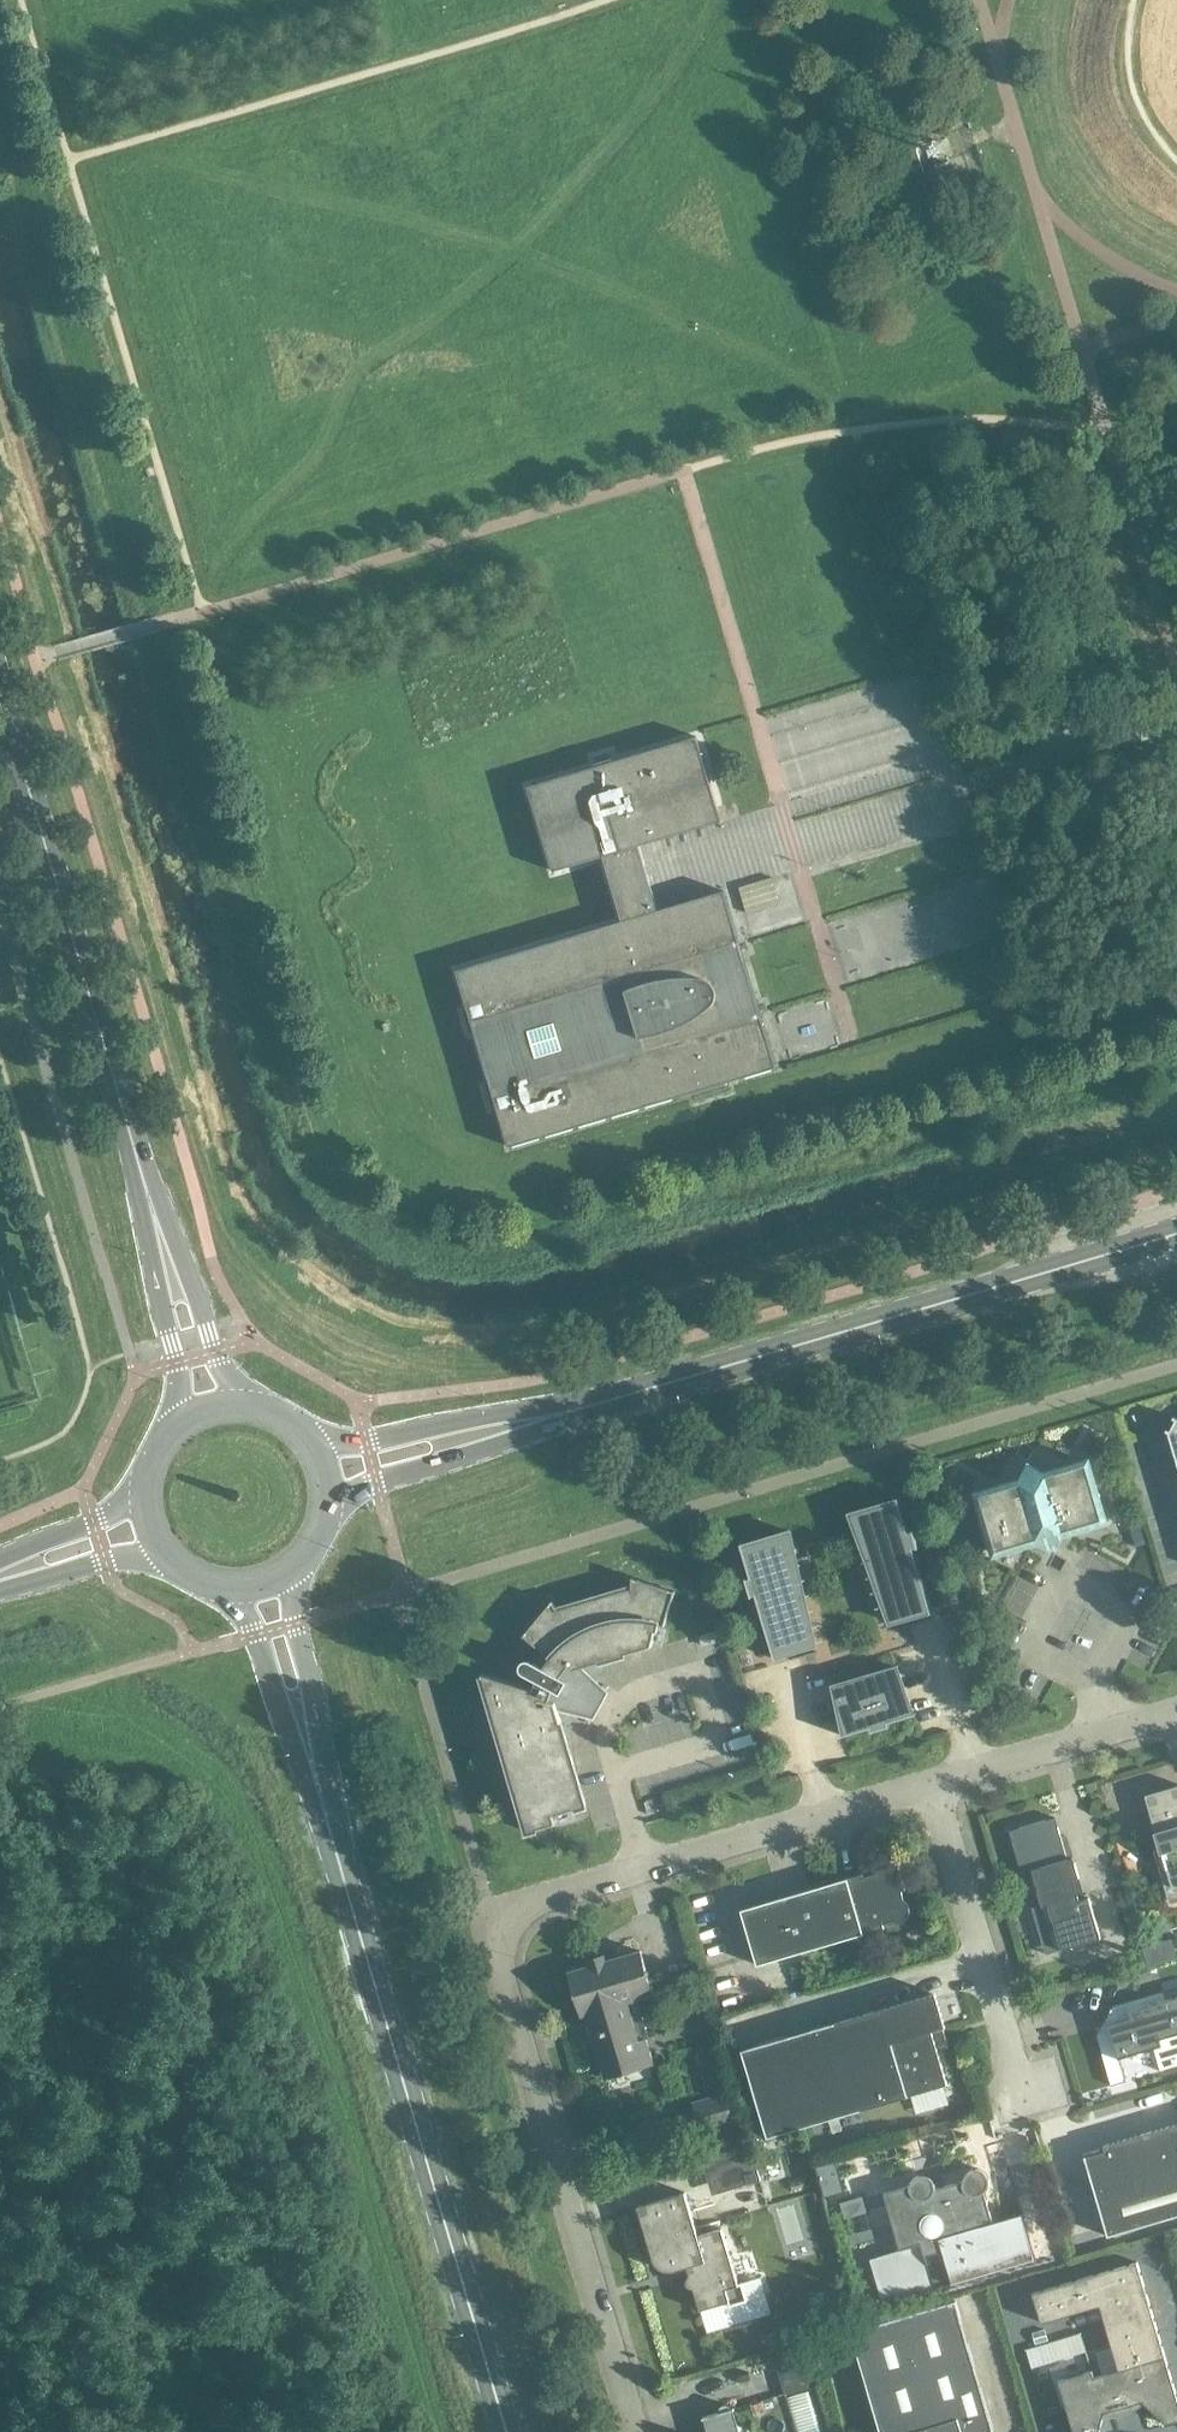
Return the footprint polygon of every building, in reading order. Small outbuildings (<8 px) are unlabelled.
[(959,169),(981,161),(966,118),(944,125),(959,169)] [(898,145),(908,177),(924,172),(914,140),(898,145)] [(457,971),(475,1032),(509,1147),(692,1093),(693,1095),(727,1085),(726,1082),(777,1068),(724,891),(658,911),(639,846),(722,822),(697,737),(613,762),(612,759),(594,764),(595,767),(528,787),(553,872),(603,857),(622,921),(457,971)] [(1174,1417),(1173,1419),(1176,1421),(1170,1431),(1167,1429),(1166,1431),(1168,1433),(1176,1462),(1176,1418),(1174,1417)] [(1132,1470),(1151,1465),(1144,1438),(1124,1443),(1132,1470)] [(1028,1465),(1019,1481),(977,1494),(994,1554),(1037,1541),(1054,1550),(1060,1538),(1063,1534),(1105,1521),(1087,1461),(1045,1473),(1028,1465)] [(912,1551),(917,1549),(918,1550),(919,1550),(914,1532),(912,1532),(912,1533),(907,1534),(897,1500),(851,1514),(890,1623),(930,1611),(912,1551)] [(757,1594),(775,1656),(815,1645),(790,1532),(743,1546),(752,1577),(747,1579),(747,1578),(745,1578),(751,1597),(752,1596),(752,1595),(757,1594)] [(482,1677),(487,1694),(528,1832),(556,1824),(554,1815),(586,1806),(556,1704),(584,1711),(586,1704),(592,1707),(597,1698),(591,1695),(596,1689),(575,1669),(652,1647),(657,1625),(664,1627),(675,1591),(632,1578),(632,1587),(558,1609),(552,1601),(523,1636),(551,1658),(547,1662),(544,1667),(532,1660),(529,1659),(527,1659),(524,1660),(523,1662),(521,1664),(521,1667),(521,1669),(525,1673),(537,1680),(535,1685),(533,1690),(483,1674),(482,1677)] [(682,1635),(688,1657),(700,1654),(698,1645),(716,1640),(712,1627),(682,1635)] [(816,1648),(801,1652),(810,1682),(825,1677),(816,1648)] [(870,1726),(872,1732),(874,1732),(873,1731),(888,1726),(889,1728),(890,1727),(888,1721),(914,1713),(897,1667),(834,1686),(845,1734),(870,1726)] [(1176,1900),(1176,1786),(1145,1796),(1162,1851),(1156,1852),(1171,1902),(1176,1900)] [(1065,1849),(1055,1817),(1009,1831),(1022,1874),(1032,1871),(1037,1889),(1073,1879),(1079,1877),(1071,1848),(1065,1849)] [(909,1916),(910,1911),(910,1907),(908,1902),(904,1899),(903,1894),(902,1890),(906,1889),(898,1864),(876,1870),(877,1873),(864,1877),(863,1874),(741,1910),(758,1965),(885,1928),(883,1924),(888,1923),(887,1922),(892,1921),(897,1922),(902,1922),(906,1919),(909,1916)] [(1079,1900),(1073,1879),(1037,1889),(1042,1907),(1048,1905),(1061,1950),(1101,1938),(1089,1897),(1079,1900)] [(582,2016),(586,2015),(627,2003),(654,1995),(648,1976),(651,1972),(646,1969),(641,1951),(606,1961),(605,1955),(588,1960),(590,1966),(569,1972),(574,1990),(572,1995),(576,1997),(582,2016)] [(933,1994),(892,2006),(918,2093),(948,2085),(937,2050),(948,2047),(933,1994)] [(1072,1999),(1076,2025),(1104,2020),(1100,1995),(1072,1999)] [(1150,2004),(1160,2039),(1176,2034),(1176,1997),(1150,2004)] [(627,2003),(586,2015),(603,2072),(629,2064),(631,2071),(654,2064),(646,2039),(639,2041),(627,2003)] [(1108,2024),(1118,2059),(1162,2046),(1160,2039),(1150,2004),(1127,2011),(1127,2013),(1129,2012),(1131,2018),(1108,2024)] [(892,2006),(742,2050),(767,2137),(918,2093),(892,2006)] [(1127,2081),(1122,2064),(1105,2069),(1110,2086),(1127,2081)] [(702,2133),(734,2123),(725,2093),(693,2103),(702,2133)] [(1108,2236),(1176,2216),(1176,2123),(1104,2145),(1105,2150),(1084,2157),(1108,2236)] [(835,2161),(816,2167),(825,2195),(843,2189),(835,2161)] [(994,2222),(985,2192),(987,2190),(988,2189),(989,2187),(990,2184),(990,2182),(990,2180),(989,2178),(989,2176),(988,2174),(986,2172),(985,2171),(983,2170),(981,2169),(979,2168),(976,2168),(974,2168),(972,2169),(970,2170),(968,2171),(967,2173),(965,2174),(964,2176),(964,2178),(963,2181),(936,2188),(936,2186),(936,2184),(935,2182),(934,2180),(933,2178),(931,2177),(929,2175),(927,2174),(925,2174),(923,2174),(921,2174),(919,2174),(917,2175),(915,2176),(913,2178),(912,2179),(911,2181),(910,2183),(909,2185),(884,2193),(893,2223),(888,2225),(896,2251),(921,2243),(935,2288),(1036,2259),(1023,2214),(994,2222)] [(691,2288),(692,2288),(694,2288),(700,2310),(728,2302),(730,2306),(748,2300),(742,2283),(738,2284),(722,2229),(698,2235),(685,2192),(638,2206),(654,2259),(655,2262),(656,2264),(659,2266),(661,2268),(664,2269),(669,2271),(671,2271),(675,2270),(687,2267),(690,2276),(688,2277),(686,2279),(686,2281),(686,2283),(687,2285),(689,2287),(691,2288)] [(840,2203),(844,2219),(847,2218),(864,2213),(867,2212),(862,2196),(840,2203)] [(784,2239),(801,2239),(801,2222),(784,2222),(784,2239)] [(1100,2306),(1119,2370),(1095,2377),(1092,2370),(1059,2380),(1074,2431),(1099,2431),(1105,2411),(1141,2400),(1167,2424),(1176,2421),(1176,2397),(1138,2262),(1033,2293),(1042,2323),(1100,2306)] [(955,2301),(851,2331),(881,2431),(991,2431),(994,2431),(955,2301)] [(821,2384),(812,2354),(776,2365),(785,2395),(821,2384)] [(785,2398),(795,2431),(822,2431),(811,2391),(785,2398)] [(745,2419),(736,2422),(732,2409),(731,2409),(731,2407),(730,2406),(729,2405),(728,2405),(726,2404),(725,2404),(723,2405),(722,2406),(721,2407),(720,2408),(720,2409),(720,2411),(720,2412),(708,2416),(712,2429),(704,2431),(749,2431),(745,2419)]
